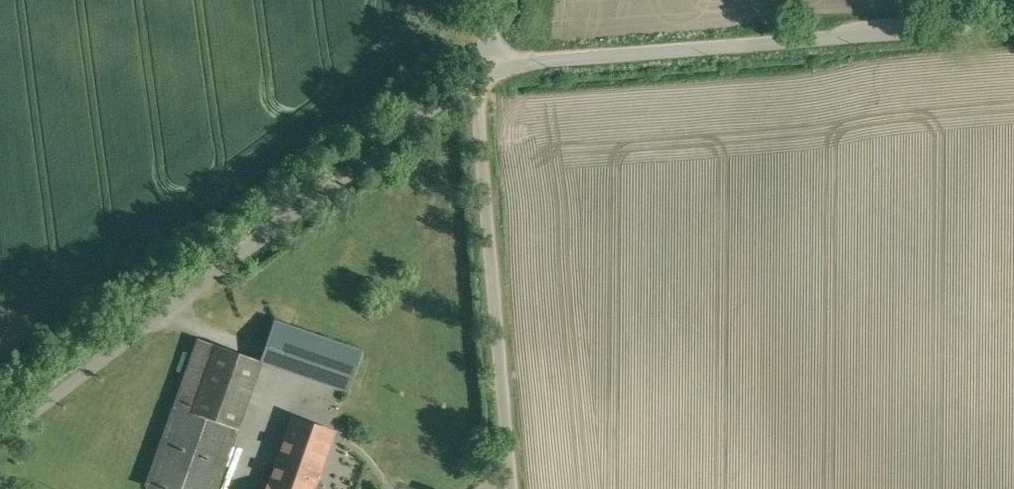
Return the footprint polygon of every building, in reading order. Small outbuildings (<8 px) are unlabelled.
[(199,339),(175,407),(192,413),(216,345),(199,339)] [(261,361),(216,345),(192,413),(237,429),(261,361)] [(175,407),(147,486),(156,488),(216,488),(237,429),(192,413),(175,407)] [(293,420),(271,484),(284,488),(312,488),(331,434),(293,420)]
